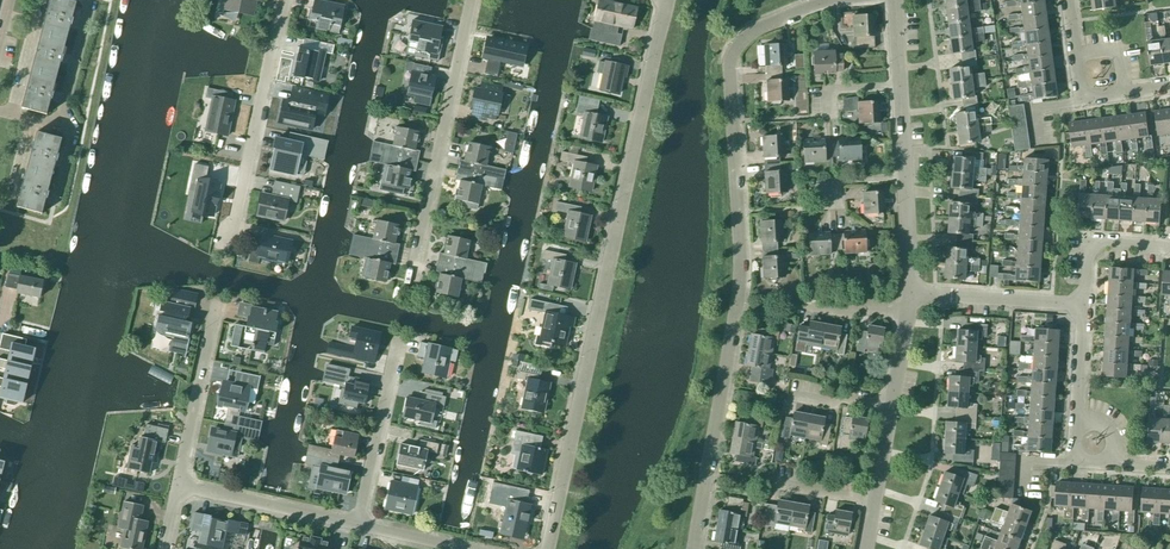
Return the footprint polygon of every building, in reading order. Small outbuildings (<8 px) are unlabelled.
[(67,40),(71,25),(72,25),(73,18),(72,18),(77,2),(68,0),(50,0),(41,33),(67,40)] [(261,0),(226,0),(224,9),(253,16),(257,0),(261,1),(261,0)] [(637,8),(614,3),(613,0),(612,0),(598,0),(598,2),(592,28),(591,28),(589,39),(619,46),(622,35),(617,34),(619,26),(633,29),(637,8)] [(979,4),(979,0),(945,0),(946,9),(979,4)] [(1093,11),(1117,7),(1116,0),(1092,0),(1093,11)] [(341,27),(345,6),(322,1),(320,11),(310,9),(308,19),(317,22),(316,29),(339,34),(341,27)] [(1022,19),(1046,16),(1044,3),(1020,6),(1021,14),(1007,16),(1008,21),(1022,19)] [(948,24),(968,21),(967,13),(980,11),(979,4),(946,9),(948,24)] [(854,49),(875,48),(873,15),(852,16),(854,49)] [(1024,33),(1047,29),(1046,16),(1022,19),(1023,27),(1009,29),(1010,35),(1024,33)] [(413,20),(405,54),(438,61),(441,49),(441,47),(442,43),(439,43),(441,37),(443,38),(441,37),(443,27),(413,20)] [(950,39),(983,34),(983,28),(969,30),(968,21),(948,24),(950,39)] [(1151,28),(1145,29),(1147,42),(1150,66),(1164,64),(1161,41),(1153,42),(1151,28)] [(1026,46),(1049,43),(1047,29),(1024,33),(1025,41),(1011,42),(1012,48),(1026,46)] [(63,55),(67,40),(41,33),(31,70),(57,77),(61,62),(62,62),(64,55),(63,55)] [(962,60),(976,58),(975,51),(972,51),(971,43),(984,41),(983,34),(950,39),(952,54),(961,53),(962,60)] [(1161,41),(1164,64),(1169,63),(1169,39),(1161,41)] [(482,58),(481,59),(487,60),(484,74),(497,77),(500,63),(510,65),(510,61),(522,64),(527,46),(528,46),(528,45),(508,41),(508,42),(508,44),(487,40),(483,58),(482,58)] [(307,49),(298,47),(292,75),(319,81),(326,53),(314,51),(316,43),(308,42),(307,49)] [(1027,59),(1051,56),(1049,43),(1026,46),(1027,54),(1013,56),(1014,62),(1027,60),(1027,59)] [(766,74),(782,73),(781,66),(786,66),(784,44),(764,46),(765,67),(766,67),(766,74)] [(835,56),(834,51),(813,53),(814,73),(843,71),(842,55),(835,56)] [(1029,73),(1053,70),(1051,56),(1027,59),(1027,60),(1028,68),(1015,69),(1016,75),(1029,73)] [(951,84),(985,80),(984,73),(971,75),(969,67),(977,66),(976,58),(962,60),(962,67),(949,69),(951,84)] [(606,63),(599,62),(596,73),(603,75),(600,90),(619,94),(623,77),(626,77),(628,67),(606,62),(606,63)] [(53,92),(57,77),(31,70),(21,108),(47,115),(51,99),(52,99),(54,92),(53,92)] [(1031,86),(1055,83),(1053,70),(1029,73),(1030,81),(1017,83),(1017,89),(1031,87),(1031,86)] [(430,106),(436,77),(412,72),(407,95),(416,97),(415,102),(430,106)] [(782,73),(766,74),(767,81),(766,81),(767,102),(788,101),(786,80),(782,80),(782,73)] [(808,79),(796,79),(796,110),(809,110),(808,79)] [(963,106),(977,104),(976,96),(973,96),(972,88),(986,87),(985,80),(951,84),(953,100),(962,98),(963,106)] [(1031,86),(1031,87),(1032,95),(1018,96),(1019,102),(1056,97),(1055,83),(1031,86)] [(475,88),(470,109),(472,110),(471,117),(485,121),(485,118),(496,120),(497,115),(498,115),(501,105),(506,106),(509,96),(503,95),(490,92),(490,89),(482,87),(481,90),(475,88)] [(328,95),(294,88),(291,102),(286,101),(284,101),(279,123),(281,123),(305,129),(311,130),(315,113),(324,115),(328,95)] [(229,135),(236,103),(231,102),(233,94),(208,89),(206,97),(213,99),(207,130),(229,135)] [(858,103),(858,97),(843,97),(843,111),(858,110),(859,124),(879,123),(878,102),(858,103)] [(604,141),(609,119),(596,117),(598,108),(578,104),(576,113),(586,115),(581,137),(604,141)] [(957,129),(991,125),(990,118),(977,120),(975,112),(978,111),(977,104),(963,106),(964,113),(955,114),(957,129)] [(1009,114),(1024,112),(1023,105),(1008,107),(1009,114)] [(1155,112),(1158,136),(1169,134),(1169,110),(1155,112)] [(1010,122),(1025,120),(1024,112),(1009,114),(1010,122)] [(1134,139),(1137,139),(1146,137),(1147,149),(1153,148),(1152,136),(1149,136),(1146,113),(1130,115),(1134,139)] [(1138,150),(1137,139),(1134,139),(1130,115),(1115,118),(1118,141),(1121,141),(1130,140),(1132,151),(1138,150)] [(1123,153),(1121,141),(1118,141),(1115,118),(1100,120),(1103,143),(1106,143),(1115,142),(1117,153),(1123,153)] [(1011,129),(1026,127),(1025,120),(1010,122),(1011,129)] [(1108,155),(1106,143),(1103,143),(1100,120),(1085,122),(1088,145),(1091,145),(1100,144),(1102,155),(1108,155)] [(1093,157),(1091,145),(1088,145),(1085,122),(1069,124),(1073,147),(1085,146),(1087,158),(1093,157)] [(991,125),(957,129),(959,145),(979,142),(978,133),(992,131),(991,125)] [(1012,136),(1027,134),(1026,127),(1011,129),(1012,136)] [(371,151),(418,161),(420,151),(415,150),(419,132),(397,128),(393,146),(373,141),(371,151)] [(509,131),(505,150),(514,152),(518,133),(509,131)] [(27,170),(52,176),(56,161),(57,161),(59,154),(58,154),(62,139),(37,132),(27,170)] [(275,149),(271,169),(297,175),(297,174),(296,174),(300,155),(324,160),(328,141),(309,137),(290,133),(288,142),(275,139),(275,140),(274,148),(273,148),(273,149),(275,149)] [(1013,144),(1028,142),(1027,134),(1012,136),(1013,144)] [(764,165),(780,164),(779,157),(784,157),(782,136),(762,137),(763,158),(764,158),(764,165)] [(832,142),(833,157),(839,157),(840,161),(861,160),(860,139),(839,141),(832,142)] [(833,157),(832,142),(824,142),(824,141),(803,142),(804,163),(825,162),(825,158),(833,157)] [(1028,142),(1013,144),(1015,151),(1029,149),(1028,142)] [(457,170),(504,180),(506,170),(486,166),(490,148),(469,143),(465,161),(460,160),(457,170)] [(371,151),(369,161),(386,165),(381,189),(379,189),(403,195),(405,188),(409,189),(411,180),(412,181),(412,179),(409,178),(410,170),(415,172),(418,161),(371,151)] [(593,190),(598,168),(585,165),(587,157),(562,152),(560,160),(565,162),(575,164),(570,185),(593,190)] [(952,173),(986,175),(986,168),(973,168),(973,160),(982,160),(983,153),(965,152),(965,158),(953,157),(952,173)] [(1022,172),(1046,174),(1047,160),(1023,158),(1023,167),(1009,166),(1009,171),(1010,172),(1010,176),(1017,176),(1017,172),(1022,172)] [(195,164),(189,191),(197,193),(193,212),(212,216),(215,204),(216,205),(218,193),(217,193),(219,184),(214,183),(205,181),(208,167),(195,164)] [(780,164),(764,165),(765,172),(764,172),(765,194),(786,192),(785,171),(780,172),(780,164)] [(48,191),(52,176),(27,170),(17,207),(42,214),(46,198),(47,199),(49,192),(48,191)] [(463,200),(461,207),(477,210),(482,186),(502,190),(504,180),(457,170),(455,180),(460,181),(456,199),(463,200)] [(1045,188),(1046,174),(1022,172),(1022,180),(1008,179),(1008,185),(1021,186),(1045,188)] [(985,182),(986,175),(952,173),(951,188),(959,189),(959,196),(973,197),(974,189),(971,189),(972,181),(985,182)] [(1094,195),(1093,195),(1086,194),(1087,181),(1081,180),(1080,194),(1078,218),(1092,219),(1094,195)] [(297,203),(300,187),(275,181),(271,197),(263,195),(258,217),(282,222),(287,201),(297,203)] [(1107,196),(1099,195),(1100,182),(1094,181),(1093,195),(1094,195),(1092,219),(1105,220),(1107,196)] [(1119,221),(1120,197),(1113,196),(1114,183),(1108,182),(1107,196),(1105,220),(1119,221)] [(1134,198),(1126,197),(1127,184),(1121,183),(1120,197),(1119,221),(1132,222),(1134,198)] [(1148,199),(1140,198),(1141,185),(1135,184),(1134,198),(1132,222),(1146,223),(1148,199)] [(1148,199),(1146,223),(1160,224),(1162,200),(1153,199),(1154,186),(1149,185),(1148,199)] [(1044,201),(1045,188),(1021,186),(1021,194),(1007,193),(1007,198),(1020,199),(1044,201)] [(864,214),(884,213),(883,192),(863,193),(864,214)] [(973,205),(973,197),(959,196),(958,203),(950,202),(948,218),(982,221),(983,214),(969,213),(970,204),(973,205)] [(1043,215),(1044,201),(1020,199),(1020,207),(1006,206),(1006,212),(1019,213),(1043,215)] [(587,240),(592,218),(580,215),(581,207),(556,202),(555,211),(569,214),(564,235),(587,240)] [(1042,228),(1043,215),(1019,213),(1019,221),(1005,220),(1005,226),(1018,227),(1018,226),(1042,228)] [(982,227),(982,221),(948,218),(947,233),(956,234),(956,241),(972,242),(973,235),(968,234),(968,226),(982,227)] [(351,245),(397,255),(400,245),(395,244),(398,226),(377,221),(373,239),(353,235),(351,245)] [(762,250),(778,249),(777,242),(781,242),(780,221),(760,222),(761,243),(762,243),(762,250)] [(1041,242),(1042,228),(1018,226),(1018,227),(1018,234),(1004,233),(1004,239),(1017,240),(1041,242)] [(837,234),(838,250),(844,250),(845,254),(866,253),(865,232),(844,233),(844,234),(837,234)] [(285,265),(291,239),(264,234),(262,243),(253,241),(248,262),(258,264),(259,259),(285,265)] [(838,250),(837,234),(829,235),(829,234),(808,235),(809,256),(830,255),(830,250),(838,250)] [(437,263),(484,273),(486,263),(466,259),(470,241),(448,236),(444,254),(439,253),(437,263)] [(1040,255),(1041,242),(1017,240),(1017,248),(1003,247),(1003,253),(1016,254),(1016,253),(1040,255)] [(972,250),(972,242),(956,241),(955,248),(946,248),(945,263),(979,266),(986,266),(987,261),(979,260),(979,259),(966,258),(967,250),(972,250)] [(395,265),(397,255),(351,245),(349,255),(369,259),(365,277),(386,282),(390,264),(395,265)] [(778,249),(762,250),(762,257),(763,278),(783,277),(782,256),(778,256),(778,249)] [(572,288),(577,266),(564,263),(566,255),(544,250),(542,259),(554,261),(549,283),(572,288)] [(1039,269),(1040,255),(1016,253),(1016,254),(1016,261),(1002,260),(1002,266),(1015,267),(1016,267),(1039,269)] [(482,283),(484,273),(437,263),(435,273),(440,275),(436,292),(458,297),(462,279),(482,283)] [(978,272),(979,266),(945,263),(944,278),(964,280),(965,271),(978,272)] [(1016,267),(1015,267),(1015,275),(998,274),(998,266),(990,266),(990,277),(997,278),(997,280),(1038,283),(1039,269),(1016,267)] [(1133,283),(1134,275),(1148,276),(1148,270),(1134,269),(1110,268),(1109,281),(1133,283)] [(40,298),(43,281),(8,274),(5,288),(18,290),(17,293),(40,298)] [(1147,284),(1133,283),(1109,281),(1108,295),(1132,297),(1132,296),(1133,289),(1147,290),(1147,284)] [(162,301),(160,312),(168,314),(164,331),(175,334),(172,349),(186,352),(190,338),(188,337),(192,323),(186,321),(187,317),(188,318),(190,308),(195,309),(198,294),(174,289),(171,303),(162,301)] [(1146,297),(1132,296),(1132,297),(1108,295),(1108,308),(1131,310),(1132,302),(1146,303),(1146,297)] [(529,310),(547,314),(542,337),(537,335),(534,346),(551,350),(553,343),(565,345),(569,327),(573,328),(575,319),(558,316),(560,306),(531,300),(529,310)] [(274,333),(278,312),(252,306),(247,327),(245,326),(244,333),(254,335),(251,350),(264,353),(269,332),(274,333)] [(1145,311),(1131,310),(1108,308),(1107,322),(1130,324),(1131,316),(1145,317),(1145,311)] [(821,347),(825,325),(810,322),(809,328),(799,326),(795,351),(805,353),(806,344),(821,347)] [(1144,325),(1130,324),(1107,322),(1106,336),(1129,337),(1130,329),(1144,330),(1144,325)] [(956,346),(976,347),(976,339),(981,339),(982,337),(986,337),(987,325),(966,323),(966,331),(957,330),(956,346)] [(795,333),(796,325),(786,324),(785,332),(795,333)] [(825,325),(821,347),(836,350),(835,354),(843,355),(847,335),(840,334),(841,327),(825,325)] [(880,351),(884,329),(868,326),(867,332),(860,331),(857,351),(864,353),(865,348),(880,351)] [(374,363),(381,334),(352,327),(350,337),(357,339),(355,348),(329,343),(327,353),(374,363)] [(748,350),(771,354),(774,339),(778,340),(779,332),(759,328),(757,336),(751,334),(748,350)] [(1033,343),(1057,344),(1058,330),(1034,329),(1034,337),(1020,336),(1020,342),(1033,343)] [(31,367),(35,349),(31,348),(32,347),(26,345),(27,341),(2,335),(0,344),(0,349),(10,351),(8,361),(31,367)] [(1143,338),(1129,337),(1106,336),(1105,349),(1128,351),(1129,343),(1143,344),(1143,338)] [(1020,342),(1009,341),(1009,354),(1019,355),(1020,342)] [(455,362),(458,351),(420,342),(419,351),(427,353),(422,372),(446,377),(449,361),(455,362)] [(1028,350),(1028,356),(1032,356),(1056,358),(1057,344),(1033,343),(1033,350),(1028,350)] [(975,356),(976,347),(956,346),(955,361),(963,362),(963,369),(979,371),(984,371),(985,359),(980,358),(980,356),(975,356)] [(1142,352),(1128,351),(1105,349),(1104,363),(1128,364),(1128,356),(1142,357),(1142,352)] [(768,369),(771,354),(748,350),(746,365),(752,366),(749,381),(770,385),(772,370),(768,369)] [(1055,371),(1056,358),(1032,356),(1032,364),(1018,363),(1018,369),(1031,370),(1032,370),(1055,371)] [(8,361),(0,359),(0,368),(6,369),(4,379),(3,379),(27,385),(31,367),(8,361)] [(1141,365),(1128,364),(1104,363),(1103,377),(1127,378),(1127,370),(1141,371),(1141,365)] [(324,371),(322,382),(343,386),(339,403),(357,407),(358,403),(365,404),(367,394),(366,394),(369,381),(337,374),(339,367),(327,365),(326,372),(324,371)] [(979,371),(963,369),(958,369),(958,377),(949,376),(948,392),(968,393),(968,385),(973,385),(974,383),(978,383),(979,371)] [(545,412),(551,385),(538,383),(540,375),(518,370),(517,379),(528,381),(522,407),(545,412)] [(1054,385),(1055,371),(1032,370),(1031,370),(1031,378),(1017,377),(1017,382),(1031,383),(1054,385)] [(238,386),(224,383),(221,395),(220,395),(218,405),(228,407),(225,424),(228,425),(260,432),(262,422),(239,417),(240,410),(245,411),(250,387),(258,388),(261,377),(241,373),(238,386)] [(4,379),(0,378),(0,387),(2,387),(0,394),(0,397),(7,399),(6,404),(14,406),(15,401),(23,403),(27,385),(3,379),(4,379)] [(1053,398),(1054,385),(1031,383),(1030,391),(1016,390),(1016,396),(1030,397),(1053,398)] [(967,401),(968,393),(948,392),(947,407),(955,408),(955,415),(976,417),(977,404),(972,404),(972,402),(967,401)] [(444,407),(446,397),(427,393),(425,402),(408,398),(404,418),(420,422),(419,425),(435,428),(436,422),(430,420),(434,405),(444,407)] [(1052,412),(1053,398),(1030,397),(1029,405),(1015,404),(1015,409),(1029,410),(1052,412)] [(1163,419),(1155,419),(1156,405),(1150,405),(1149,418),(1147,442),(1161,443),(1163,419)] [(1169,420),(1169,406),(1164,406),(1163,419),(1161,443),(1169,444),(1169,420)] [(1052,425),(1052,412),(1029,410),(1028,418),(1014,417),(1014,423),(1028,424),(1052,425)] [(805,437),(809,415),(794,412),(793,418),(785,417),(782,438),(789,439),(790,435),(805,437)] [(809,415),(805,437),(820,440),(819,444),(827,446),(831,425),(824,424),(825,418),(809,415)] [(975,429),(976,417),(955,415),(954,423),(946,422),(945,438),(964,439),(965,431),(970,431),(970,429),(975,429)] [(733,438),(755,442),(758,427),(762,427),(763,420),(743,416),(742,423),(735,422),(733,438)] [(864,442),(868,419),(852,416),(851,423),(844,421),(839,449),(852,451),(854,440),(864,442)] [(165,443),(168,429),(146,424),(143,438),(140,437),(138,447),(131,445),(126,469),(149,474),(152,463),(156,464),(161,442),(165,443)] [(228,425),(225,424),(223,431),(213,429),(210,438),(212,438),(209,452),(223,455),(223,454),(237,457),(241,438),(258,442),(260,432),(228,425)] [(1051,439),(1052,425),(1028,424),(1027,432),(1013,431),(1013,436),(1027,437),(1051,439)] [(541,475),(547,450),(533,448),(536,435),(515,431),(511,454),(520,456),(517,470),(541,475)] [(307,455),(338,462),(340,455),(354,458),(356,448),(355,448),(357,435),(344,432),(342,439),(335,437),(332,450),(309,445),(307,455)] [(1010,451),(1010,434),(1002,434),(1002,450),(1010,451)] [(1050,453),(1051,439),(1027,437),(1026,445),(1012,444),(1012,450),(1026,451),(1050,453)] [(752,457),(755,442),(733,438),(730,453),(736,454),(735,461),(755,465),(757,458),(752,457)] [(964,447),(964,439),(945,438),(944,453),(952,454),(952,461),(973,463),(973,450),(969,450),(969,448),(964,447)] [(437,454),(439,444),(420,440),(418,449),(401,445),(397,465),(423,471),(427,452),(437,454)] [(999,460),(1014,461),(1015,454),(1000,453),(999,460)] [(337,468),(338,462),(307,455),(305,464),(313,466),(312,472),(319,474),(316,489),(330,492),(330,491),(345,494),(347,481),(349,481),(351,471),(337,468)] [(1014,469),(1014,461),(999,460),(999,468),(1014,469)] [(944,472),(939,487),(958,493),(963,495),(966,485),(973,487),(977,475),(955,468),(952,475),(944,472)] [(1013,476),(1014,469),(999,468),(998,475),(1013,476)] [(1013,484),(1013,476),(998,475),(998,483),(1013,484)] [(413,514),(419,488),(390,482),(384,508),(413,514)] [(1071,507),(1072,483),(1057,482),(1055,506),(1068,507),(1067,519),(1073,519),(1074,507),(1071,507)] [(1012,491),(1013,484),(998,483),(997,490),(1012,491)] [(1086,508),(1088,485),(1072,483),(1071,507),(1074,507),(1083,508),(1082,520),(1088,520),(1089,509),(1086,508)] [(1101,509),(1103,486),(1088,485),(1086,508),(1089,509),(1098,509),(1097,521),(1103,521),(1104,510),(1101,509)] [(1117,510),(1118,487),(1103,486),(1101,509),(1104,510),(1113,510),(1112,522),(1119,523),(1120,511),(1117,510)] [(955,501),(958,493),(939,487),(934,501),(942,504),(940,511),(959,518),(964,507),(959,505),(960,503),(955,501)] [(1117,510),(1120,511),(1129,511),(1128,523),(1134,524),(1135,511),(1132,511),(1134,488),(1118,487),(1117,510)] [(1157,513),(1159,490),(1143,488),(1142,512),(1154,513),(1153,525),(1159,525),(1160,514),(1157,513)] [(1012,499),(1012,491),(997,490),(997,498),(1012,499)] [(1159,490),(1157,513),(1160,514),(1169,514),(1168,526),(1169,526),(1169,490),(1159,490)] [(524,535),(530,507),(522,505),(524,496),(502,491),(499,501),(507,503),(502,530),(524,535)] [(790,525),(794,503),(778,500),(777,506),(770,505),(766,525),(774,527),(775,522),(790,525)] [(148,522),(141,520),(144,506),(124,502),(118,528),(124,529),(120,547),(128,548),(143,548),(148,522)] [(794,503),(790,525),(805,528),(804,532),(811,533),(815,513),(808,512),(809,506),(794,503)] [(748,508),(746,508),(741,507),(727,504),(726,511),(719,510),(717,526),(739,530),(742,515),(746,515),(748,508)] [(990,513),(1024,526),(1030,512),(1008,504),(1005,512),(993,507),(990,513)] [(847,536),(851,513),(836,510),(834,516),(827,515),(824,536),(831,537),(832,533),(847,536)] [(955,530),(959,518),(940,511),(937,519),(929,516),(924,530),(943,537),(945,529),(950,531),(951,529),(955,530)] [(194,513),(190,530),(200,532),(197,543),(223,548),(226,532),(237,534),(246,536),(248,524),(228,520),(228,522),(204,517),(204,515),(194,513)] [(1019,540),(1024,526),(990,513),(988,520),(1000,524),(998,532),(1019,540)] [(739,530),(717,526),(714,541),(720,542),(719,548),(740,548),(741,546),(737,545),(739,530)] [(943,537),(924,530),(919,545),(927,548),(945,548),(944,548),(945,547),(940,545),(943,537)] [(1019,540),(998,532),(995,540),(982,536),(980,542),(999,548),(1016,548),(1019,540)] [(312,539),(303,537),(301,548),(330,548),(331,543),(322,541),(313,539),(313,538),(312,539)] [(1067,544),(1055,540),(1051,548),(1065,548),(1067,544)]
